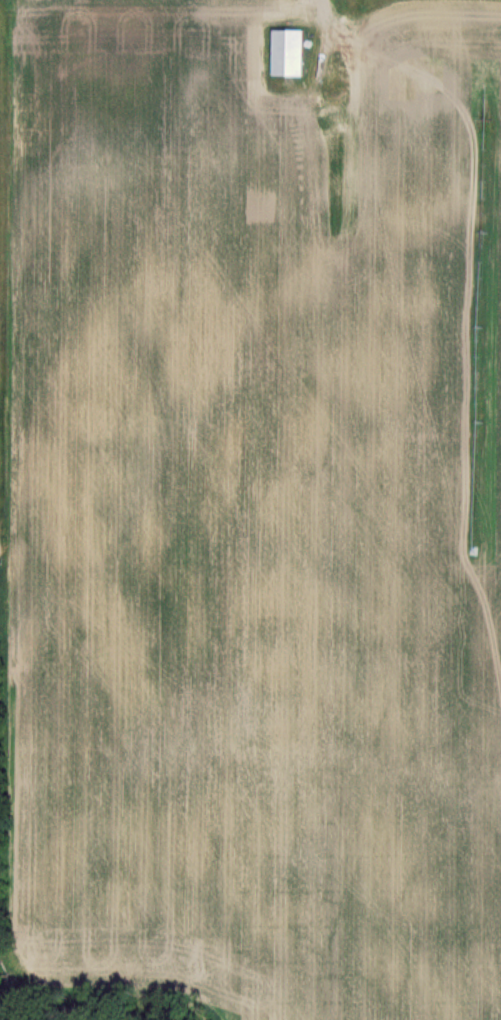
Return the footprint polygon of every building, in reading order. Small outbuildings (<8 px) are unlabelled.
[(280,30),(280,76),(311,76),(311,30),(280,30)]
